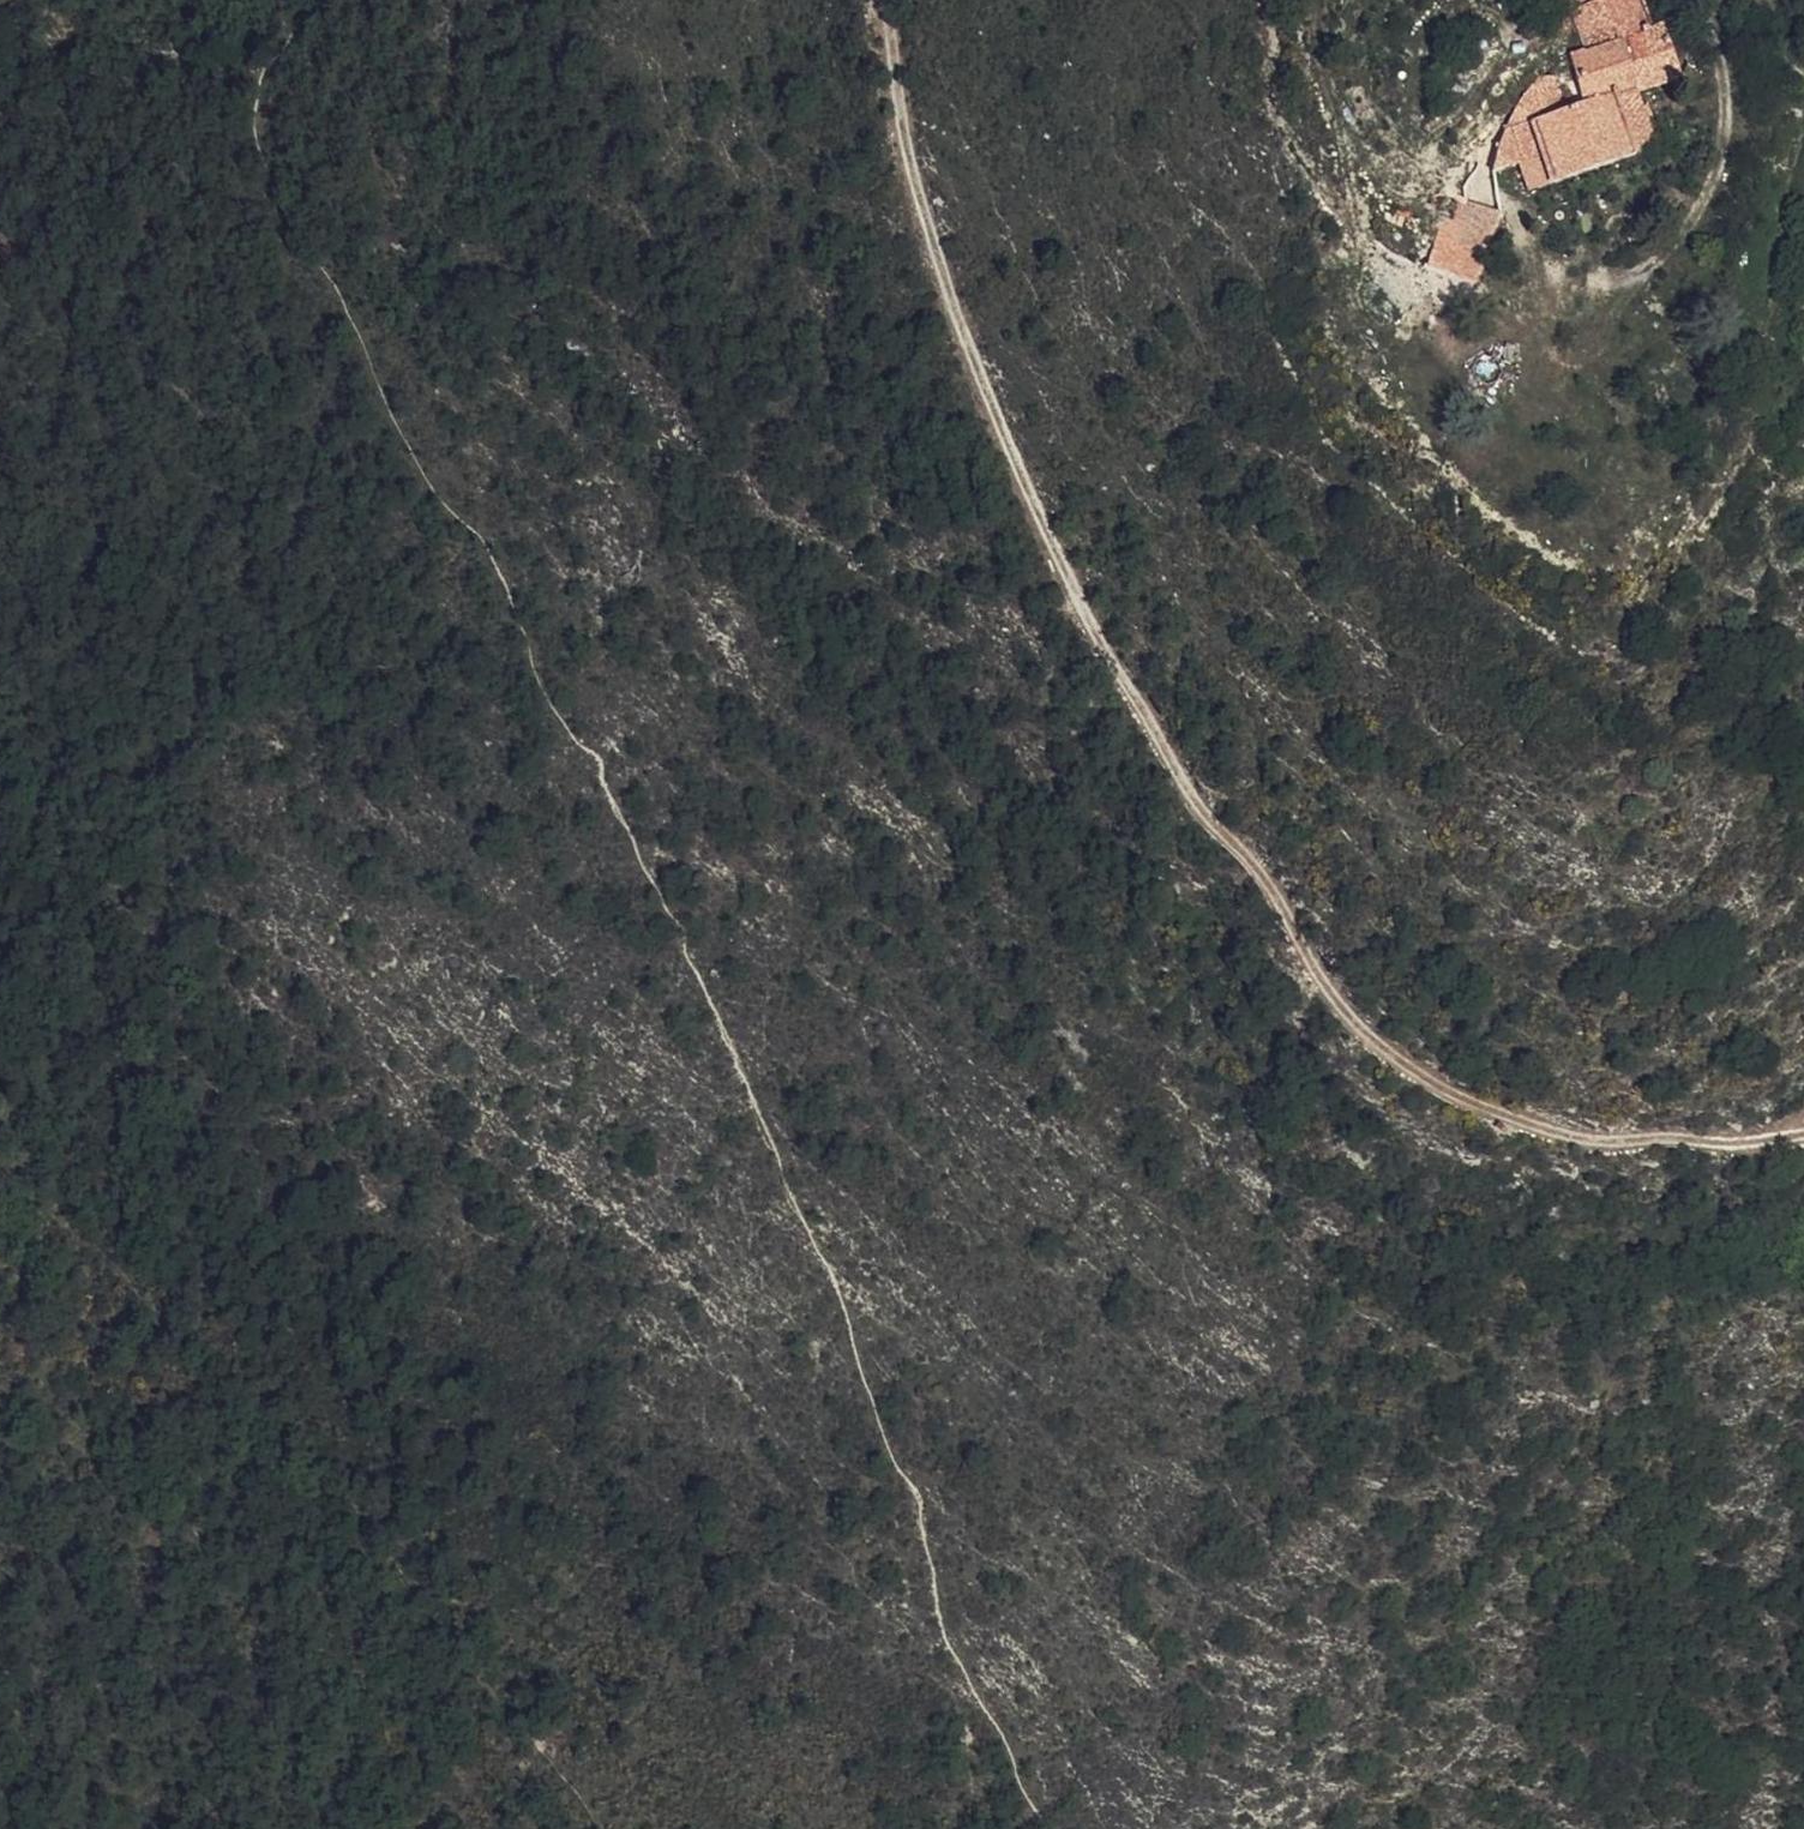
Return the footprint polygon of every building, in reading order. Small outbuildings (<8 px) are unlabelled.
[(1495,165),(1523,156),(1532,186),(1655,145),(1637,90),(1681,75),(1663,23),(1652,26),(1644,0),(1570,0),(1588,49),(1570,55),(1575,72),(1539,74),(1522,94),(1508,121),(1502,136),(1499,144),(1495,165)] [(1500,205),(1460,194),(1427,262),(1474,276),(1500,205)]
